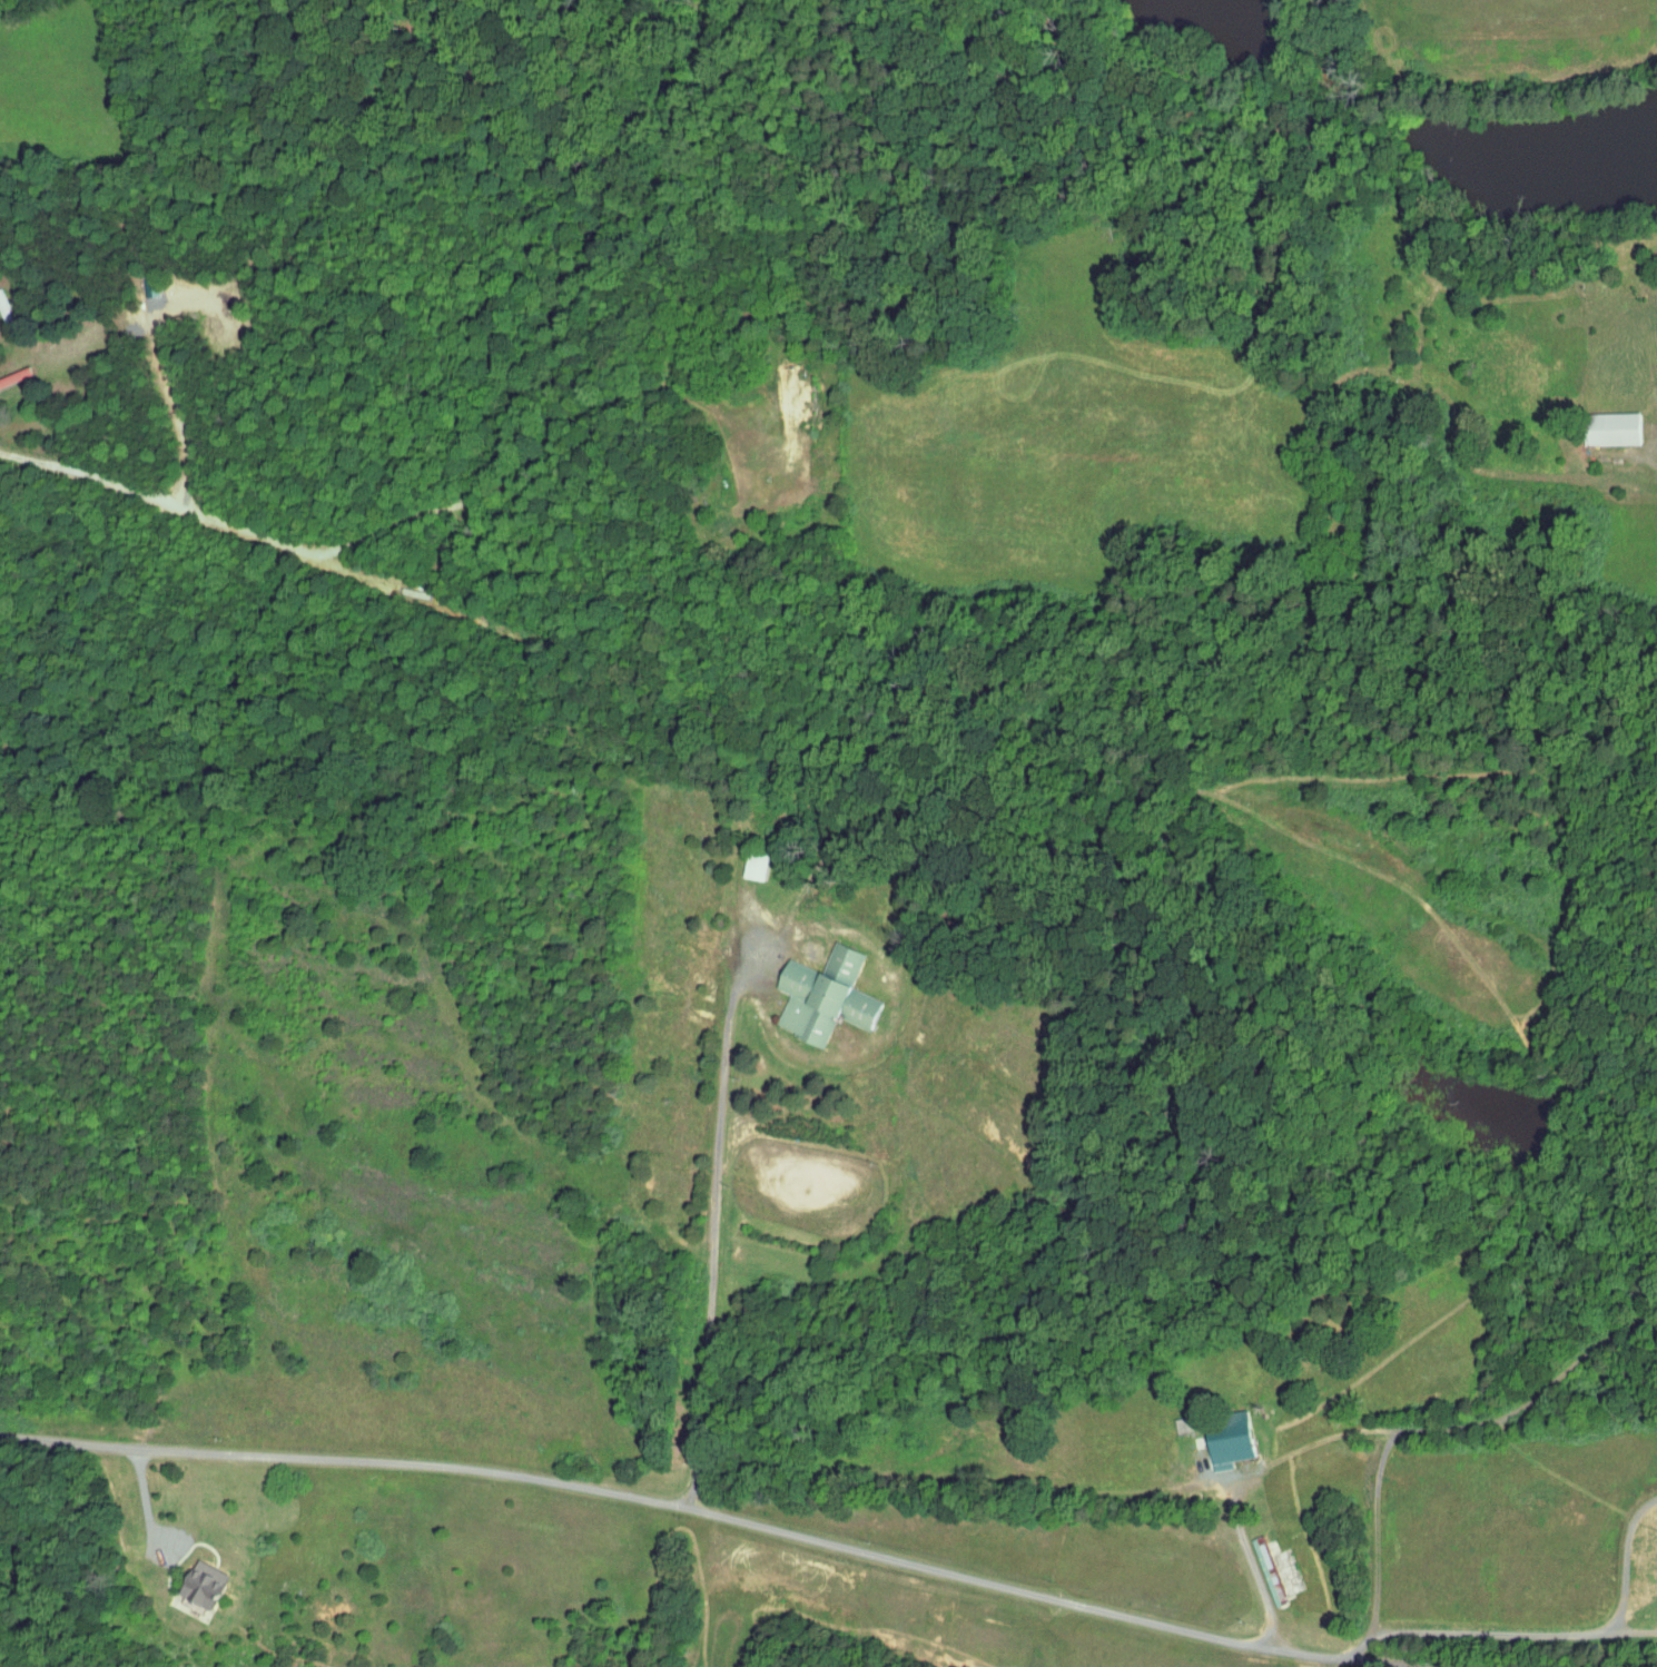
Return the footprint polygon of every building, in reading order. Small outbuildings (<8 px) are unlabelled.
[(30,368),(0,377),(0,386),(33,376),(30,368)] [(1642,444),(1642,412),(1589,413),(1590,446),(1642,444)] [(866,953),(835,940),(822,971),(789,958),(777,989),(789,994),(776,1027),(825,1047),(837,1017),(871,1031),(884,1000),(852,988),(866,953)] [(1256,1459),(1250,1415),(1207,1421),(1214,1471),(1221,1470),(1221,1463),(1256,1459)] [(1250,1539),(1275,1603),(1289,1598),(1264,1534),(1250,1539)] [(229,1573),(197,1557),(180,1593),(212,1608),(229,1573)]
